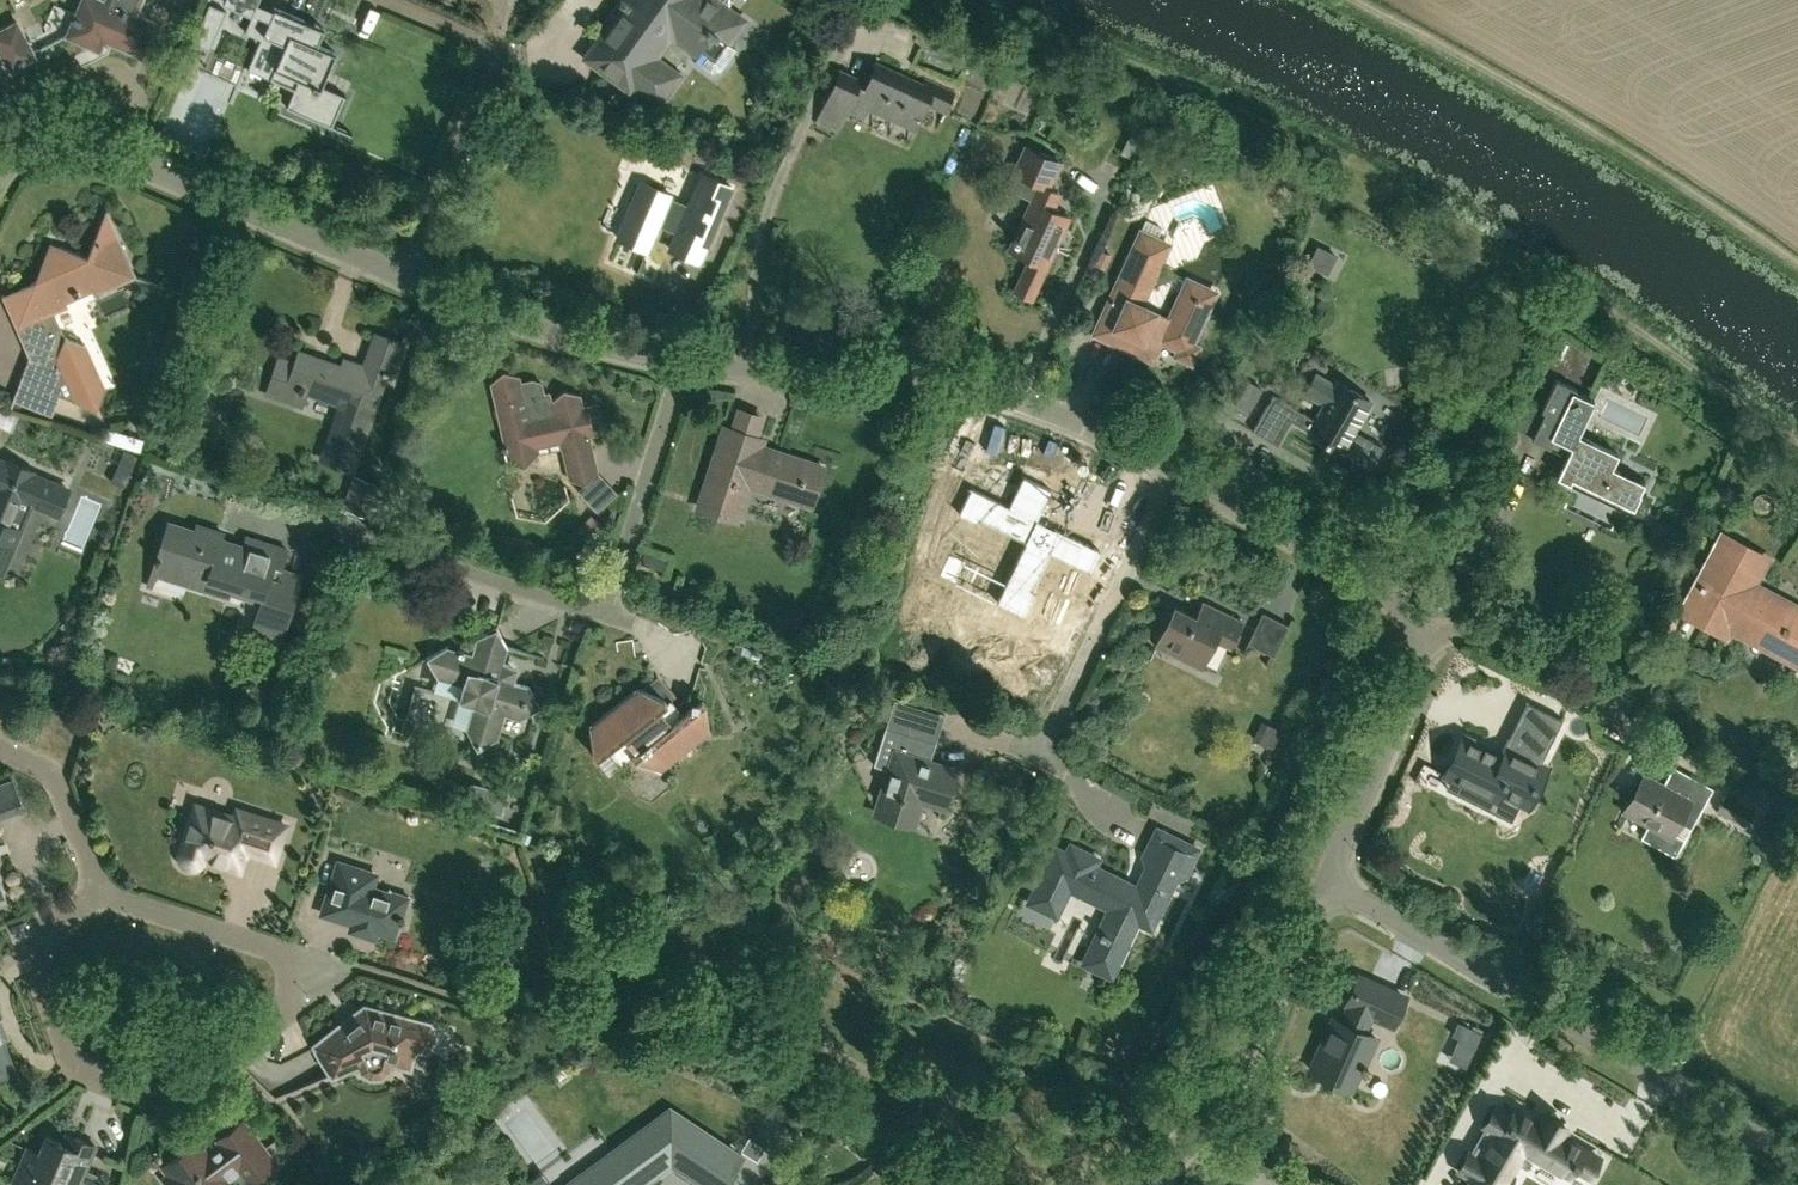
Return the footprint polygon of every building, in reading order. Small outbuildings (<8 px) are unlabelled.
[(70,38),(95,48),(99,37),(140,55),(155,21),(130,10),(134,0),(81,0),(72,21),(76,23),(70,38)] [(322,27),(274,7),(273,8),(257,1),(257,0),(223,0),(252,13),(244,31),(283,48),(270,78),(295,89),(288,105),(286,104),(285,106),(331,125),(343,96),(345,97),(345,95),(321,85),(322,82),(320,81),(331,55),(333,56),(335,52),(317,44),(323,28),(322,27)] [(742,19),(715,0),(619,0),(623,3),(585,57),(628,88),(630,84),(657,103),(677,74),(651,55),(668,32),(699,54),(695,60),(710,71),(719,70),(734,48),(725,42),(742,19)] [(209,3),(193,42),(210,49),(226,10),(209,3)] [(0,30),(0,51),(10,70),(35,56),(17,21),(0,30)] [(839,71),(826,99),(816,122),(837,131),(848,108),(863,115),(867,107),(913,128),(925,102),(942,110),(951,91),(877,57),(865,83),(839,71)] [(197,65),(172,125),(214,143),(240,83),(197,65)] [(1011,175),(1036,187),(1008,249),(1029,259),(1015,290),(1031,297),(1067,217),(1048,209),(1055,192),(1051,190),(1064,162),(1026,144),(1011,175)] [(702,261),(731,186),(700,173),(687,206),(668,198),(671,193),(641,181),(618,239),(648,251),(660,220),(678,227),(669,248),(702,261)] [(1145,220),(1094,331),(1151,356),(1159,339),(1176,347),(1172,355),(1191,364),(1200,344),(1192,341),(1209,302),(1182,289),(1171,315),(1142,302),(1169,242),(1157,236),(1161,228),(1145,220)] [(43,277),(31,282),(33,288),(6,300),(17,327),(19,326),(35,361),(31,362),(25,380),(21,378),(20,380),(97,410),(105,389),(86,344),(65,336),(64,337),(53,312),(60,309),(65,297),(88,286),(100,291),(135,276),(111,222),(102,221),(87,257),(59,246),(46,252),(40,268),(43,277)] [(1333,274),(1340,254),(1317,245),(1309,264),(1333,274)] [(391,376),(401,346),(374,336),(364,368),(347,362),(344,370),(301,355),(298,364),(283,359),(270,395),(296,404),(300,392),(305,394),(307,389),(344,402),(325,458),(351,467),(383,373),(391,376)] [(532,378),(521,381),(521,378),(502,372),(491,383),(507,460),(525,465),(537,454),(535,448),(560,442),(567,478),(583,483),(598,472),(589,434),(593,433),(587,405),(583,406),(581,396),(563,390),(552,401),(550,392),(545,393),(542,381),(532,378)] [(1370,467),(1382,446),(1354,430),(1370,401),(1336,382),(1334,386),(1315,375),(1305,392),(1324,403),(1315,419),(1273,395),(1253,429),(1278,443),(1291,421),(1370,467)] [(1247,414),(1263,387),(1249,379),(1233,405),(1247,414)] [(1554,438),(1571,446),(1556,476),(1629,511),(1643,482),(1611,466),(1617,452),(1578,434),(1594,401),(1575,392),(1576,390),(1555,380),(1542,409),(1545,410),(1531,438),(1550,447),(1554,438)] [(809,504),(820,468),(759,448),(761,440),(724,428),(699,506),(736,518),(747,484),(809,504)] [(133,486),(143,455),(130,450),(119,482),(133,486)] [(4,573),(22,529),(9,524),(20,497),(57,512),(66,488),(30,473),(32,469),(7,459),(5,463),(0,461),(0,572),(4,573)] [(970,487),(957,514),(977,523),(980,519),(1025,541),(996,602),(1025,617),(1037,591),(1033,589),(1050,553),(1091,573),(1102,550),(1056,528),(1057,525),(1043,518),(1042,521),(1038,519),(1052,489),(1023,475),(1009,505),(970,487)] [(242,549),(221,542),(205,537),(206,534),(168,521),(153,569),(188,581),(187,585),(204,591),(208,579),(243,590),(242,595),(260,601),(249,635),(280,645),(302,575),(280,568),(287,549),(246,536),(242,549)] [(599,547),(608,536),(590,521),(580,532),(599,547)] [(1797,632),(1797,603),(1752,578),(1754,575),(1756,576),(1768,555),(1728,533),(1687,607),(1717,623),(1719,618),(1730,624),(1732,621),(1778,646),(1788,626),(1797,632)] [(945,552),(935,573),(951,581),(961,559),(945,552)] [(1228,646),(1240,621),(1206,604),(1199,618),(1174,605),(1155,643),(1200,665),(1213,639),(1228,646)] [(1273,654),(1286,625),(1264,613),(1249,642),(1273,654)] [(412,687),(402,722),(462,740),(466,726),(478,747),(499,735),(506,712),(521,716),(540,705),(527,685),(513,681),(517,666),(502,661),(506,646),(495,627),(476,638),(471,653),(445,645),(427,656),(438,676),(433,693),(412,687)] [(661,771),(709,732),(706,704),(703,700),(680,719),(667,703),(675,697),(658,676),(643,688),(637,686),(589,725),(593,755),(609,775),(632,757),(635,761),(661,771)] [(940,804),(950,771),(919,761),(934,713),(893,701),(874,765),(890,770),(877,810),(912,821),(919,798),(940,804)] [(1272,747),(1281,729),(1262,720),(1253,739),(1272,747)] [(1465,737),(1447,775),(1462,783),(1457,793),(1487,808),(1492,798),(1496,800),(1499,794),(1500,791),(1525,803),(1543,767),(1539,765),(1554,735),(1525,720),(1514,741),(1508,738),(1500,754),(1465,737)] [(1689,821),(1710,784),(1678,766),(1668,785),(1645,773),(1625,810),(1646,821),(1639,833),(1659,844),(1676,814),(1689,821)] [(24,808),(13,780),(0,785),(0,818),(24,808)] [(500,813),(506,793),(486,787),(480,806),(500,813)] [(1744,824),(1752,809),(1725,795),(1717,810),(1744,824)] [(195,805),(181,850),(180,856),(183,862),(188,865),(194,865),(200,863),(203,858),(240,869),(244,854),(273,864),(285,825),(237,810),(234,817),(195,805)] [(1057,898),(1064,885),(1107,907),(1081,959),(1109,973),(1137,920),(1149,926),(1174,876),(1183,873),(1195,848),(1155,827),(1142,852),(1146,862),(1134,884),(1094,863),(1097,858),(1068,843),(1064,850),(1053,844),(1032,886),(1057,898)] [(322,912),(350,921),(346,933),(376,942),(380,931),(393,935),(398,918),(403,920),(404,916),(403,916),(409,896),(390,890),(391,888),(389,888),(387,893),(364,885),(368,872),(338,862),(322,912)] [(552,949),(538,944),(534,958),(548,963),(552,949)] [(1310,1068),(1351,1086),(1359,1068),(1364,1070),(1366,1063),(1364,1062),(1376,1036),(1361,1029),(1369,1012),(1391,1022),(1403,996),(1358,975),(1346,1002),(1353,1005),(1345,1021),(1333,1016),(1310,1068)] [(414,1046),(417,1047),(424,1046),(429,1042),(431,1036),(431,1030),(427,1025),(421,1022),(365,1007),(316,1043),(333,1074),(354,1066),(357,1075),(368,1081),(379,1081),(389,1073),(392,1061),(409,1066),(414,1046)] [(1454,1035),(1458,1037),(1476,1045),(1482,1032),(1460,1022),(1454,1035)] [(13,1067),(1,1036),(0,1036),(0,1073),(13,1067)] [(1510,1170),(1523,1148),(1569,1175),(1574,1167),(1575,1168),(1576,1168),(1589,1176),(1599,1157),(1586,1150),(1586,1149),(1563,1136),(1567,1129),(1540,1114),(1536,1120),(1515,1108),(1510,1116),(1494,1107),(1483,1125),(1486,1126),(1471,1152),(1468,1151),(1457,1169),(1470,1177),(1481,1183),(1480,1184),(1508,1184),(1513,1176),(1508,1174),(1510,1170)] [(742,1156),(668,1108),(656,1116),(659,1120),(644,1131),(639,1132),(636,1134),(636,1137),(634,1139),(631,1138),(626,1139),(621,1142),(615,1145),(612,1150),(610,1157),(591,1171),(588,1167),(568,1181),(570,1184),(643,1184),(661,1172),(658,1168),(668,1162),(703,1184),(723,1184),(742,1156)] [(162,1164),(169,1174),(164,1178),(169,1184),(253,1184),(250,1182),(275,1163),(242,1119),(217,1138),(220,1142),(207,1151),(197,1138),(162,1164)] [(11,1184),(12,1184),(51,1184),(52,1182),(59,1184),(99,1184),(103,1177),(85,1170),(96,1145),(77,1137),(73,1146),(46,1135),(39,1152),(27,1147),(11,1184)]
